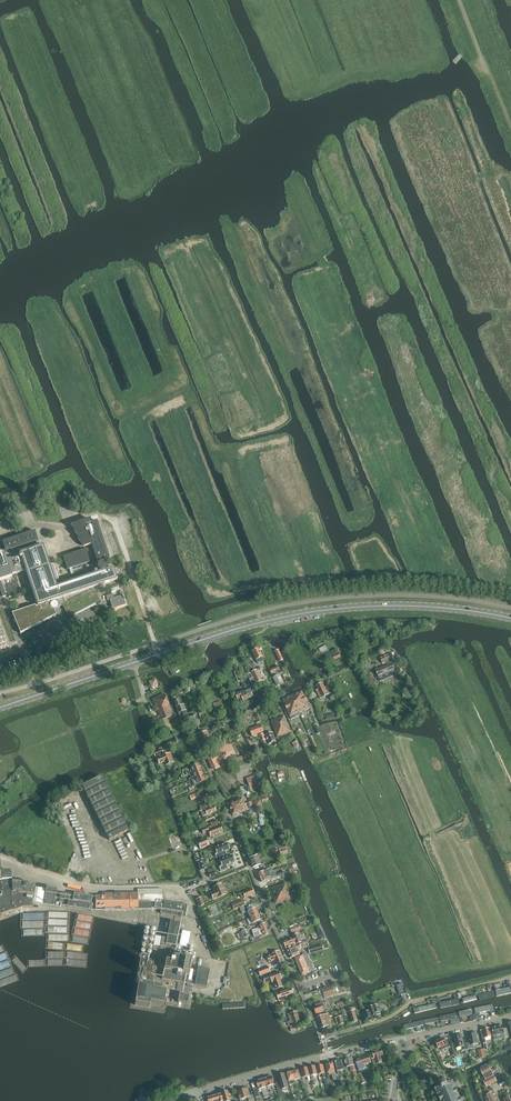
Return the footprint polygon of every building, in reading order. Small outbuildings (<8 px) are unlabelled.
[(3,597),(7,596),(8,595),(9,598),(21,594),(19,589),(17,583),(17,582),(16,582),(14,574),(15,574),(26,570),(27,570),(38,601),(39,606),(36,607),(35,606),(12,614),(19,632),(20,634),(57,615),(54,610),(55,610),(56,609),(57,609),(57,608),(62,606),(63,605),(69,617),(68,617),(68,618),(100,601),(100,600),(99,601),(93,589),(90,591),(89,589),(94,587),(117,580),(113,568),(105,571),(104,569),(105,569),(105,568),(106,568),(106,567),(106,566),(105,565),(105,564),(104,564),(104,563),(103,563),(102,563),(102,561),(109,559),(98,524),(97,521),(91,523),(90,519),(83,522),(70,526),(76,532),(74,533),(80,539),(78,540),(84,547),(88,546),(92,544),(95,552),(98,562),(99,564),(98,565),(98,566),(98,567),(98,568),(98,569),(99,569),(99,570),(100,570),(101,570),(101,572),(97,573),(97,571),(94,572),(95,574),(89,576),(88,570),(74,575),(69,577),(59,580),(53,564),(49,565),(43,546),(42,546),(42,544),(31,548),(32,549),(20,553),(21,556),(19,556),(19,557),(7,561),(4,554),(0,555),(0,589),(3,597)] [(12,548),(39,541),(36,531),(3,540),(5,549),(12,547),(12,548)] [(67,570),(90,562),(85,549),(81,551),(80,549),(64,554),(65,556),(63,557),(67,570)] [(106,596),(108,600),(110,600),(113,609),(125,605),(122,595),(114,598),(112,594),(106,596)] [(253,652),(257,661),(261,668),(258,669),(262,677),(266,674),(259,659),(263,657),(259,649),(258,649),(257,649),(256,650),(255,651),(253,652)] [(324,655),(326,660),(332,657),(334,661),(341,658),(337,649),(324,655)] [(279,650),(275,652),(279,662),(283,660),(279,650)] [(380,658),(383,664),(385,663),(388,664),(388,665),(375,670),(378,677),(395,670),(389,655),(380,658)] [(257,670),(252,672),(257,683),(261,680),(257,670)] [(273,678),(277,686),(283,683),(279,675),(273,678)] [(155,679),(150,682),(152,688),(158,685),(155,679)] [(316,691),(320,699),(329,695),(323,683),(316,686),(318,690),(316,691)] [(253,688),(246,691),(246,693),(249,698),(253,696),(251,692),(255,691),(253,688)] [(246,693),(246,691),(241,694),(240,692),(236,694),(238,700),(242,698),(243,701),(249,698),(246,693)] [(283,699),(290,717),(291,719),(296,717),(295,715),(310,708),(302,691),(283,699)] [(332,696),(340,709),(345,707),(337,693),(332,696)] [(154,699),(158,710),(169,706),(164,694),(154,699)] [(186,724),(195,720),(192,712),(187,714),(186,710),(184,704),(180,706),(178,700),(174,702),(178,713),(183,712),(184,715),(183,715),(186,724)] [(214,704),(216,713),(223,711),(220,702),(214,704)] [(169,706),(158,710),(160,716),(157,718),(163,731),(171,727),(167,718),(173,716),(169,706)] [(271,721),(278,737),(291,732),(285,716),(271,721)] [(307,730),(312,728),(308,718),(303,720),(307,730)] [(250,730),(252,736),(264,732),(261,725),(250,730)] [(322,729),(324,735),(335,730),(334,725),(322,729)] [(198,736),(203,747),(211,744),(207,732),(198,736)] [(266,735),(269,744),(273,743),(274,747),(277,746),(273,733),(266,735)] [(325,739),(327,744),(340,739),(339,734),(325,739)] [(223,740),(213,743),(215,749),(225,745),(223,740)] [(231,751),(228,744),(223,746),(214,750),(216,755),(212,757),(213,758),(209,760),(208,761),(212,769),(213,769),(219,767),(217,761),(234,754),(232,751),(231,751)] [(170,753),(157,758),(159,764),(164,762),(166,765),(174,762),(170,753)] [(238,763),(241,770),(251,765),(248,759),(238,763)] [(190,767),(193,773),(200,770),(198,764),(190,767)] [(193,773),(195,779),(203,775),(200,770),(193,773)] [(203,775),(195,779),(192,780),(194,786),(205,781),(203,775)] [(82,786),(109,840),(128,831),(100,776),(82,786)] [(257,779),(256,776),(246,779),(250,789),(256,787),(256,789),(264,786),(261,778),(257,779)] [(240,788),(242,795),(249,792),(246,785),(240,788)] [(200,797),(198,792),(189,796),(191,800),(200,797)] [(201,798),(202,801),(204,800),(206,803),(214,800),(211,794),(201,798)] [(228,803),(230,809),(244,804),(242,798),(228,803)] [(214,806),(211,807),(210,804),(201,808),(202,811),(200,811),(203,817),(207,815),(216,812),(214,806)] [(244,804),(230,809),(233,815),(246,810),(244,804)] [(201,830),(203,834),(208,832),(210,837),(223,832),(220,826),(218,827),(217,824),(201,830)] [(198,845),(199,846),(200,849),(208,845),(206,839),(189,845),(190,848),(197,846),(197,845),(198,845)] [(226,854),(225,851),(229,849),(227,843),(214,848),(217,854),(215,855),(217,858),(226,854)] [(279,848),(281,855),(288,853),(285,846),(279,848)] [(220,861),(222,866),(219,867),(221,871),(228,868),(227,865),(234,862),(232,856),(220,861)] [(259,863),(256,856),(249,858),(253,867),(259,865),(261,868),(265,866),(264,863),(261,864),(260,863),(259,863)] [(207,868),(203,859),(197,861),(201,871),(207,868)] [(2,916),(2,915),(24,907),(33,907),(33,896),(34,896),(36,886),(12,882),(11,872),(1,873),(0,866),(0,917),(2,916)] [(258,874),(260,878),(269,874),(268,872),(272,870),(271,867),(265,869),(266,871),(264,871),(263,869),(258,871),(259,873),(258,874)] [(269,874),(260,878),(262,882),(276,876),(276,877),(284,874),(284,872),(276,874),(270,876),(269,874)] [(269,889),(275,905),(291,899),(285,883),(269,889)] [(218,898),(225,895),(221,884),(213,888),(215,892),(210,893),(213,900),(217,898),(218,898)] [(34,896),(33,903),(44,904),(46,894),(46,889),(35,888),(34,896)] [(44,904),(53,906),(56,889),(46,888),(46,889),(46,894),(44,904)] [(241,893),(243,899),(254,894),(251,888),(241,893)] [(151,902),(155,902),(156,898),(162,900),(162,890),(162,889),(138,890),(138,894),(130,894),(130,893),(129,893),(129,894),(105,894),(105,897),(96,897),(96,910),(102,910),(102,908),(105,908),(105,911),(151,910),(151,902)] [(67,904),(67,903),(68,903),(67,907),(92,910),(93,904),(91,904),(93,897),(74,894),(74,895),(61,893),(60,899),(59,899),(60,897),(56,896),(56,899),(59,900),(59,899),(60,899),(59,902),(55,901),(54,906),(59,907),(61,907),(62,902),(64,902),(64,899),(68,900),(68,902),(67,901),(66,901),(65,901),(65,902),(65,903),(66,904),(67,904)] [(204,904),(201,897),(196,899),(199,907),(204,904)] [(155,907),(161,908),(164,909),(165,902),(165,900),(162,900),(156,898),(155,902),(155,907)] [(232,905),(234,910),(245,905),(243,900),(232,905)] [(164,909),(161,908),(160,913),(185,917),(187,906),(187,905),(183,904),(183,905),(165,902),(164,909)] [(247,912),(250,918),(258,914),(255,908),(247,912)] [(258,914),(250,918),(247,920),(249,925),(260,920),(258,914)] [(166,946),(171,947),(175,948),(180,924),(170,922),(167,939),(162,938),(160,948),(165,949),(166,946)] [(264,923),(257,926),(258,928),(252,930),(254,937),(260,935),(261,937),(268,934),(264,923)] [(284,942),(286,949),(302,942),(298,934),(293,936),(294,938),(284,942)] [(300,944),(287,949),(290,958),(299,955),(298,950),(301,948),(300,944)] [(323,945),(309,949),(310,953),(324,949),(323,945)] [(272,955),(267,957),(270,963),(274,961),(276,966),(284,962),(279,951),(272,954),(272,955)] [(295,958),(302,976),(310,973),(303,955),(295,958)] [(173,962),(170,961),(166,960),(164,969),(162,979),(187,984),(195,985),(206,987),(210,969),(198,967),(195,981),(188,980),(189,974),(188,974),(191,959),(185,958),(174,956),(173,962)] [(138,973),(151,975),(153,964),(147,963),(147,960),(140,959),(138,973)] [(269,967),(259,970),(261,976),(271,972),(269,967)] [(282,979),(279,972),(270,975),(270,976),(264,978),(265,981),(271,979),(273,983),(274,982),(276,990),(283,987),(280,980),(282,979)] [(136,980),(136,983),(138,983),(138,984),(152,986),(152,983),(153,983),(154,976),(151,976),(151,975),(138,973),(136,980)] [(163,1006),(165,999),(166,992),(159,991),(159,988),(153,987),(153,986),(152,986),(138,984),(135,1005),(149,1007),(150,1004),(163,1006)] [(405,994),(402,984),(396,986),(399,996),(405,994)] [(338,985),(333,986),(322,990),(325,998),(335,995),(333,988),(339,987),(338,985)] [(495,991),(496,997),(510,994),(510,991),(510,988),(495,991)] [(281,993),(284,1000),(287,999),(287,996),(294,993),(292,989),(281,993)] [(494,991),(478,995),(480,1001),(495,997),(494,991)] [(178,1002),(180,1003),(183,1003),(187,1004),(189,996),(184,995),(179,994),(178,1002)] [(458,999),(439,1003),(440,1008),(459,1005),(458,999)] [(314,1008),(316,1014),(324,1011),(323,1010),(325,1009),(322,1002),(316,1005),(317,1007),(314,1008)] [(436,1004),(414,1009),(415,1014),(437,1009),(436,1004)] [(369,1011),(365,1013),(367,1019),(377,1015),(381,1014),(378,1005),(374,1006),(368,1008),(369,1011)] [(492,1005),(474,1009),(475,1014),(493,1011),(492,1005)] [(358,1021),(354,1010),(349,1012),(352,1023),(358,1021)] [(471,1010),(459,1013),(460,1018),(473,1015),(471,1010)] [(287,1022),(289,1026),(291,1026),(291,1028),(292,1032),(296,1031),(295,1027),(295,1025),(301,1023),(297,1012),(288,1014),(290,1021),(287,1022)] [(457,1013),(439,1017),(440,1022),(458,1019),(457,1013)] [(317,1017),(321,1029),(330,1025),(326,1014),(317,1017)] [(420,1021),(404,1026),(405,1031),(421,1027),(420,1021)] [(502,1026),(492,1028),(494,1037),(504,1034),(505,1038),(509,1037),(507,1028),(503,1029),(502,1026)] [(480,1030),(484,1044),(485,1050),(488,1050),(485,1038),(492,1037),(490,1028),(480,1030)] [(470,1042),(467,1043),(468,1050),(474,1048),(473,1045),(478,1044),(476,1034),(469,1035),(470,1042)] [(468,1050),(467,1043),(463,1044),(462,1036),(454,1038),(456,1048),(461,1047),(462,1051),(468,1050)] [(442,1050),(450,1046),(447,1040),(445,1041),(444,1038),(436,1042),(439,1049),(441,1048),(442,1050)] [(381,1049),(372,1052),(374,1058),(372,1059),(373,1064),(376,1064),(382,1062),(380,1056),(383,1055),(381,1049)] [(486,1057),(484,1049),(478,1050),(480,1059),(486,1057)] [(355,1060),(359,1071),(365,1069),(364,1065),(371,1062),(369,1055),(355,1060)] [(356,1070),(355,1065),(354,1065),(352,1056),(344,1058),(346,1067),(351,1066),(352,1071),(356,1070)] [(340,1071),(345,1070),(342,1060),(335,1062),(338,1073),(340,1072),(340,1071)] [(326,1065),(328,1073),(329,1073),(329,1075),(332,1074),(334,1080),(337,1080),(333,1063),(330,1064),(329,1063),(328,1064),(327,1065),(326,1065)] [(317,1066),(318,1075),(322,1074),(323,1078),(326,1078),(323,1065),(320,1066),(319,1065),(318,1066),(317,1066)] [(309,1068),(312,1080),(313,1084),(315,1083),(313,1075),(317,1074),(316,1066),(309,1068)] [(481,1070),(483,1076),(491,1071),(489,1066),(481,1070)] [(308,1068),(301,1069),(303,1077),(303,1078),(308,1077),(308,1081),(311,1080),(308,1068)] [(300,1077),(298,1070),(292,1071),(295,1080),(299,1079),(299,1080),(300,1080),(301,1085),(305,1084),(303,1078),(303,1077),(300,1077)] [(292,1071),(286,1073),(289,1085),(293,1084),(292,1081),(295,1080),(292,1071)] [(481,1077),(484,1082),(494,1076),(491,1071),(483,1076),(481,1077)] [(358,1075),(361,1087),(366,1085),(363,1073),(358,1075)] [(276,1085),(281,1100),(285,1100),(282,1089),(289,1088),(284,1074),(278,1076),(280,1083),(276,1085)] [(272,1076),(264,1079),(270,1097),(271,1100),(275,1100),(276,1100),(274,1095),(272,1096),(270,1087),(275,1085),(272,1076)] [(494,1076),(484,1082),(487,1087),(497,1082),(494,1076)] [(264,1079),(256,1081),(259,1090),(262,1089),(265,1098),(270,1097),(264,1079)] [(454,1081),(447,1084),(445,1081),(442,1083),(440,1083),(441,1087),(434,1090),(440,1100),(463,1100),(454,1081)] [(158,1095),(162,1094),(160,1090),(156,1086),(139,1100),(151,1100),(158,1095)] [(249,1100),(255,1100),(253,1095),(250,1096),(248,1088),(238,1091),(240,1100),(248,1098),(249,1100)] [(228,1091),(222,1093),(224,1100),(231,1100),(228,1091)] [(497,1100),(492,1092),(489,1094),(488,1091),(485,1092),(487,1096),(485,1097),(487,1100),(496,1100),(497,1100)]
